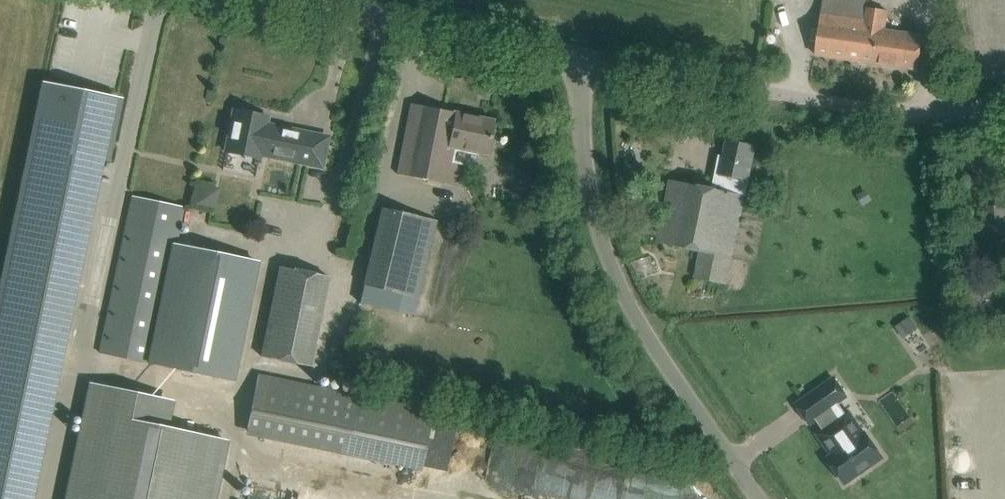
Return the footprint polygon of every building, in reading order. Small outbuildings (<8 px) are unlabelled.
[(922,50),(924,37),(884,31),(887,11),(868,8),(869,1),(862,0),(823,0),(815,54),(919,70),(922,50)] [(0,323),(0,498),(35,498),(119,97),(50,83),(0,323)] [(408,123),(398,174),(457,186),(462,165),(453,163),(456,149),(487,155),(495,120),(412,103),(408,123)] [(235,110),(226,151),(260,158),(261,154),(322,167),(328,137),(267,124),(268,117),(255,114),(252,110),(244,108),(240,111),(235,110)] [(666,204),(658,243),(700,252),(695,278),(726,285),(746,195),(756,146),(727,140),(724,157),(720,156),(715,179),(719,180),(717,189),(671,180),(666,204)] [(134,200),(107,330),(101,355),(150,365),(155,340),(182,210),(134,200)] [(989,238),(1004,237),(1004,222),(1004,207),(987,208),(989,238)] [(438,222),(383,209),(364,287),(419,300),(438,222)] [(155,340),(150,365),(234,383),(258,264),(175,247),(155,340)] [(261,357),(277,360),(312,368),(330,279),(280,269),(261,357)] [(918,331),(910,319),(895,329),(903,341),(918,331)] [(434,411),(259,375),(248,432),(423,467),(434,411)] [(834,378),(796,404),(810,424),(816,420),(823,430),(818,434),(833,455),(828,459),(845,484),(877,462),(868,449),(874,445),(866,432),(857,438),(831,400),(843,391),(834,378)] [(145,424),(151,397),(94,385),(70,498),(214,498),(227,441),(145,424)]
